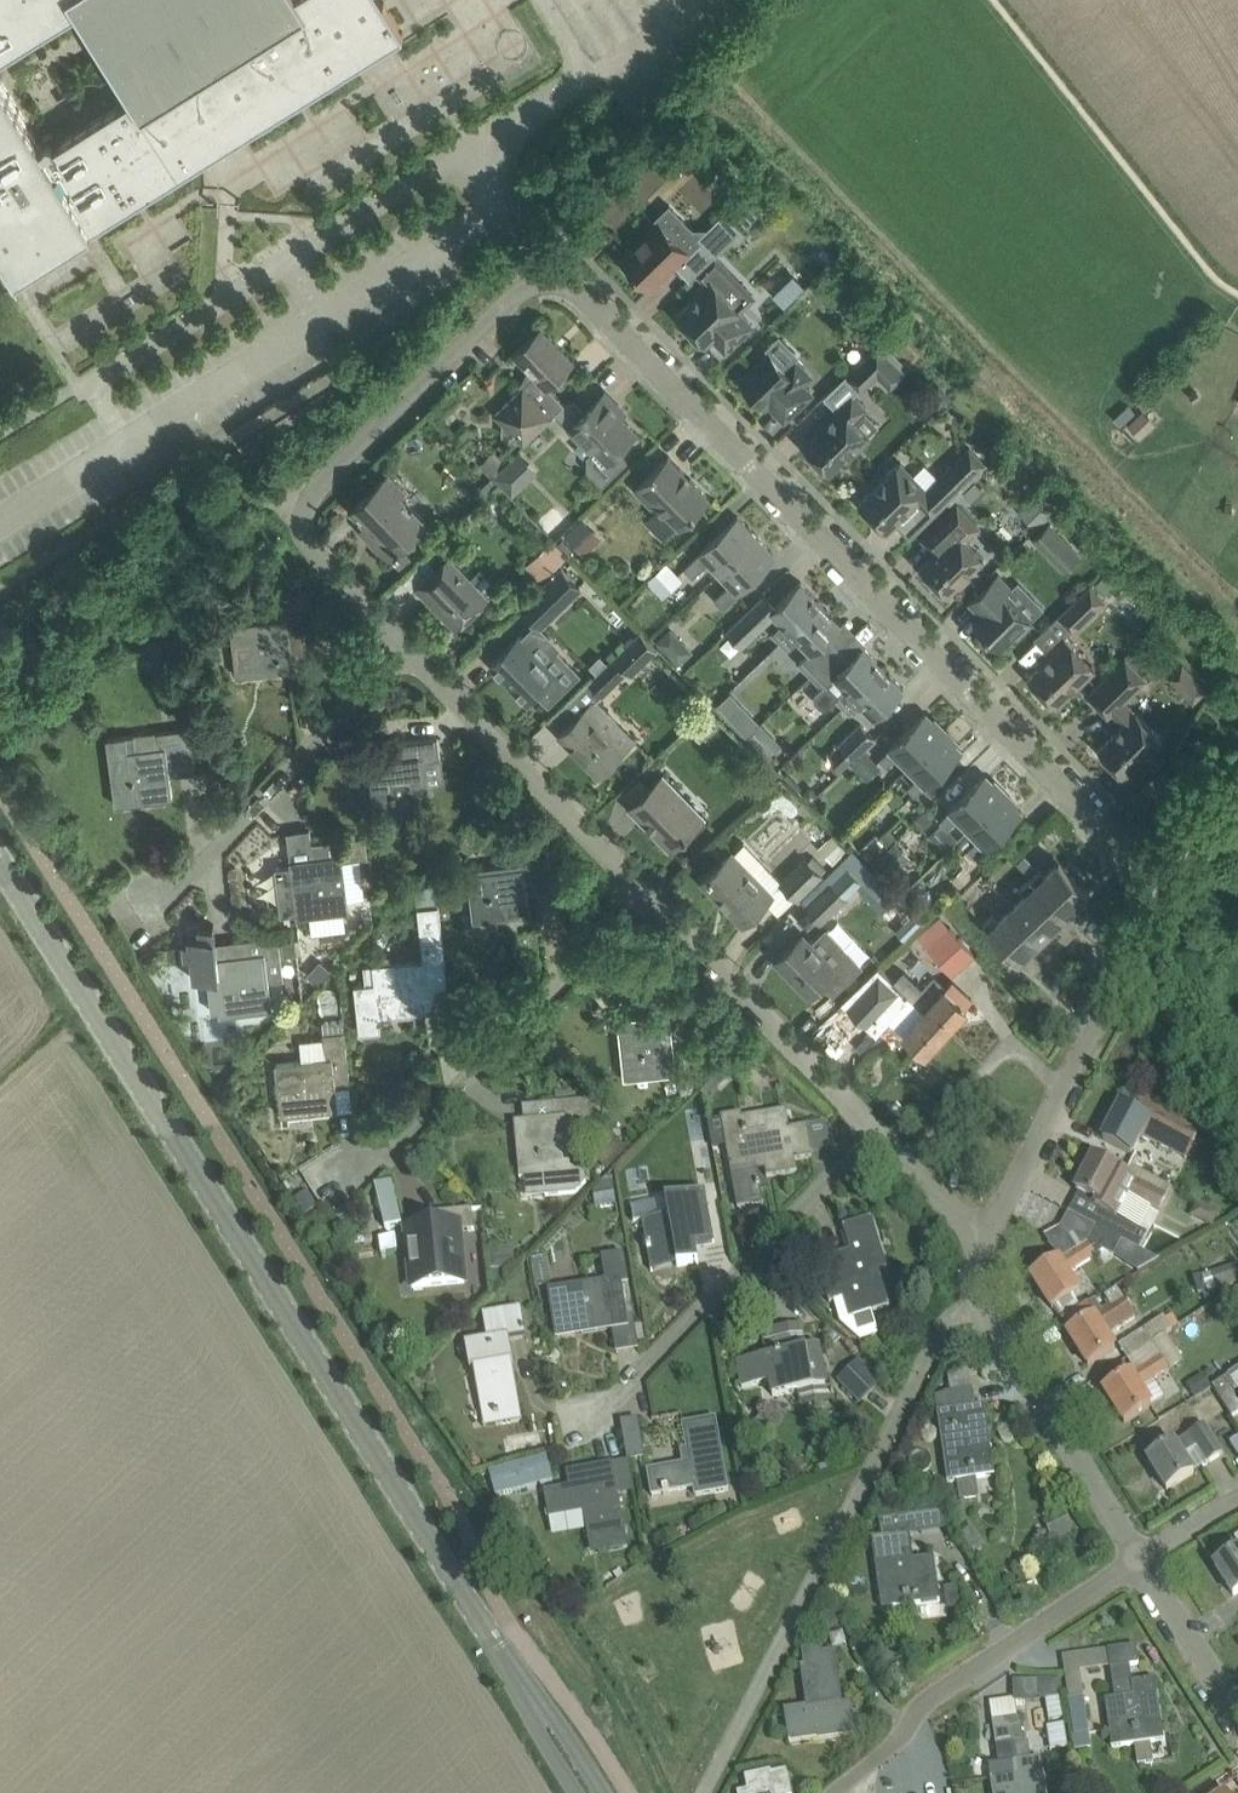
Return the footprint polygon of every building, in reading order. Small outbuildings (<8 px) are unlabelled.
[(0,240),(0,241),(0,245),(18,274),(405,32),(385,0),(0,0),(0,58),(79,9),(133,96),(47,151),(0,76),(0,240)] [(624,261),(620,265),(635,279),(639,275),(651,287),(676,262),(689,250),(688,248),(700,236),(699,235),(701,234),(671,203),(669,204),(657,216),(656,217),(659,221),(621,258),(624,261)] [(700,236),(717,253),(743,228),(725,210),(701,234),(699,235),(700,236)] [(706,342),(713,335),(727,350),(754,324),(740,309),(741,308),(725,292),(729,288),(732,283),(732,278),(731,272),(728,268),(728,267),(716,255),(698,272),(707,280),(691,296),(694,299),(678,314),(706,342)] [(515,433),(525,442),(566,403),(549,385),(576,359),(542,324),(514,351),(536,374),(496,413),(505,422),(505,432),(515,433)] [(848,372),(864,389),(879,375),(889,385),(906,369),(879,342),(848,372)] [(761,392),(786,418),(813,392),(803,382),(812,374),(797,359),(788,368),(770,350),(742,378),(758,395),(761,392)] [(589,407),(569,427),(581,439),(585,435),(596,447),(592,451),(589,454),(589,470),(603,485),(629,460),(628,459),(618,450),(620,448),(637,431),(623,416),(614,407),(618,403),(606,390),(589,407)] [(807,446),(829,469),(844,454),(848,458),(871,435),(854,417),(866,406),(854,394),(818,428),(821,432),(807,446)] [(1129,403),(1115,416),(1122,424),(1136,411),(1129,403)] [(1138,416),(1129,423),(1141,436),(1149,429),(1138,416)] [(877,484),(860,500),(888,529),(897,520),(919,499),(933,514),(948,499),(988,460),(984,456),(972,445),(948,468),(928,488),(901,460),(877,484)] [(508,461),(495,448),(481,463),(493,476),(508,461)] [(645,519),(664,538),(679,524),(681,526),(711,497),(669,454),(635,487),(656,508),(645,519)] [(513,457),(496,474),(515,493),(533,476),(513,457)] [(401,494),(405,489),(389,472),(353,507),(377,531),(371,538),(390,557),(398,549),(398,550),(427,521),(401,494)] [(557,538),(576,520),(559,502),(540,520),(557,538)] [(923,537),(925,538),(930,533),(942,545),(922,564),(949,592),(985,556),(967,538),(981,525),(959,502),(923,537)] [(778,555),(738,514),(685,566),(694,575),(709,561),(730,583),(715,598),(724,607),(739,593),(778,555)] [(589,550),(603,534),(583,516),(568,532),(589,550)] [(1050,521),(1035,536),(1053,554),(1068,539),(1050,521)] [(551,547),(530,567),(542,579),(569,554),(554,537),(548,544),(551,547)] [(436,569),(418,586),(457,625),(474,609),(488,594),(487,593),(494,586),(494,578),(481,566),(471,576),(469,575),(450,555),(438,566),(436,569)] [(648,575),(662,595),(685,579),(670,559),(648,575)] [(581,586),(563,566),(523,605),(542,625),(581,586)] [(1107,571),(1096,583),(1106,593),(1118,582),(1107,571)] [(999,572),(970,599),(983,612),(976,619),(1001,646),(1016,632),(1018,635),(1033,621),(1005,592),(1012,586),(999,572)] [(772,632),(780,641),(821,600),(801,580),(772,608),(784,621),(772,632)] [(1060,615),(1074,629),(1106,599),(1092,584),(1060,615)] [(500,606),(498,608),(505,616),(507,614),(515,606),(525,596),(517,588),(507,598),(500,606)] [(282,616),(231,622),(237,675),(244,674),(244,671),(287,666),(287,669),(294,668),(291,645),(306,643),(300,591),(280,594),(282,616)] [(800,660),(812,673),(842,644),(830,633),(842,622),(821,600),(780,641),(788,649),(800,638),(811,649),(800,660)] [(764,617),(758,612),(753,606),(728,630),(744,646),(768,622),(764,617)] [(590,678),(604,692),(628,669),(632,673),(660,646),(643,627),(590,678)] [(1097,666),(1065,633),(1048,650),(1051,653),(1029,675),(1058,704),(1097,666)] [(510,645),(492,662),(527,698),(538,688),(549,699),(579,671),(557,647),(543,661),(537,655),(540,652),(521,634),(510,645)] [(835,697),(843,706),(885,666),(864,645),(853,656),(842,644),(812,673),(824,686),(816,693),(816,698),(821,704),(828,704),(835,697)] [(1089,694),(1109,714),(1113,710),(1125,722),(1100,747),(1125,773),(1163,737),(1138,710),(1137,711),(1125,699),(1147,677),(1127,656),(1089,694)] [(843,706),(852,714),(863,703),(875,715),(905,686),(885,666),(843,706)] [(731,691),(718,704),(747,734),(760,721),(731,691)] [(576,717),(561,732),(599,773),(617,756),(626,747),(613,733),(622,724),(597,699),(596,698),(576,717)] [(899,755),(909,765),(946,729),(935,717),(933,719),(926,712),(890,746),(891,747),(881,757),(888,765),(899,755)] [(704,715),(690,728),(702,740),(715,726),(704,715)] [(841,742),(854,756),(875,736),(862,722),(841,742)] [(365,724),(349,731),(357,751),(374,744),(365,724)] [(128,749),(127,735),(108,737),(117,804),(123,803),(123,800),(166,795),(166,798),(173,797),(169,765),(194,762),(195,771),(196,771),(191,729),(159,733),(161,745),(128,749)] [(909,765),(919,776),(909,786),(916,793),(926,783),(927,784),(962,749),(956,743),(958,741),(946,729),(909,765)] [(370,767),(373,767),(378,809),(375,810),(376,817),(428,810),(422,759),(441,757),(439,736),(390,742),(390,744),(400,742),(401,756),(369,760),(370,767)] [(634,802),(631,805),(671,846),(700,818),(675,791),(679,787),(664,772),(652,785),(634,802)] [(959,817),(969,827),(1006,791),(995,779),(993,781),(986,774),(951,808),(951,809),(941,819),(948,827),(959,817)] [(809,787),(803,792),(810,800),(818,792),(813,787),(809,787)] [(969,827),(979,838),(969,848),(976,856),(987,845),(987,846),(1023,812),(1016,805),(1018,803),(1006,791),(969,827)] [(1134,829),(1142,838),(1152,829),(1143,820),(1134,829)] [(876,832),(860,848),(872,860),(888,844),(876,832)] [(292,865),(277,866),(282,913),(297,911),(298,916),(311,915),(313,932),(347,928),(344,911),(350,910),(348,898),(366,896),(361,857),(369,856),(366,835),(313,842),(314,857),(291,859),(292,865)] [(720,863),(703,880),(743,921),(761,905),(766,899),(774,892),(754,872),(764,862),(744,842),(734,851),(733,850),(720,863)] [(516,847),(518,861),(468,867),(474,920),(481,919),(481,917),(524,911),(524,914),(531,913),(527,881),(552,878),(553,887),(554,887),(548,843),(516,847)] [(892,843),(873,862),(888,876),(906,857),(892,843)] [(968,848),(963,853),(969,860),(974,855),(968,848)] [(1073,856),(1065,864),(1082,881),(1090,874),(1073,856)] [(1041,866),(1032,875),(1071,917),(1075,914),(1084,923),(1094,913),(1087,907),(1083,911),(1076,904),(1091,890),(1082,881),(1065,864),(1059,857),(1045,871),(1041,866)] [(783,881),(798,895),(821,873),(807,858),(783,881)] [(845,858),(802,900),(821,920),(863,879),(864,878),(845,858)] [(864,878),(863,879),(880,897),(875,902),(883,910),(899,895),(874,869),(864,878)] [(1027,891),(1013,904),(1044,935),(1058,922),(1065,929),(1060,933),(1066,940),(1076,931),(1067,921),(1071,917),(1032,875),(1021,885),(1027,891)] [(367,982),(355,984),(361,1032),(382,1029),(381,1015),(387,1014),(386,1011),(429,1006),(429,1009),(436,1009),(434,985),(433,976),(446,974),(447,984),(449,983),(446,959),(446,955),(440,903),(420,906),(425,957),(393,961),(380,962),(380,963),(374,963),(376,981),(367,982)] [(993,912),(984,921),(989,926),(989,927),(1033,972),(1034,973),(1043,963),(1030,949),(1044,935),(1013,904),(999,918),(993,912)] [(913,912),(899,926),(908,934),(922,921),(913,912)] [(279,934),(233,940),(234,952),(218,953),(215,923),(200,925),(201,935),(190,936),(191,942),(184,942),(186,958),(193,957),(195,979),(209,977),(213,1010),(220,1009),(221,1014),(273,1008),(267,957),(297,953),(295,936),(280,938),(279,934)] [(975,952),(950,924),(927,945),(953,972),(975,952)] [(795,942),(778,959),(810,992),(821,981),(832,993),(862,964),(826,926),(811,941),(804,933),(795,942)] [(332,969),(321,959),(308,973),(319,983),(332,969)] [(895,981),(947,1029),(975,999),(950,976),(945,982),(933,975),(922,987),(904,971),(895,981)] [(947,1029),(895,981),(875,1002),(883,1009),(874,1019),(886,1029),(906,1008),(917,1018),(905,1031),(927,1051),(947,1029)] [(640,1000),(649,999),(651,1013),(618,1017),(619,1024),(622,1023),(627,1066),(624,1066),(625,1076),(677,1071),(671,1017),(696,1014),(693,993),(640,999),(640,1000)] [(295,1060),(276,1062),(282,1114),(289,1113),(289,1110),(332,1106),(332,1109),(339,1108),(336,1085),(335,1076),(349,1074),(350,1083),(351,1083),(349,1059),(345,1030),(325,1032),(324,1032),(324,1037),(301,1040),(303,1059),(295,1060)] [(1121,1105),(1103,1139),(1125,1150),(1129,1153),(1134,1155),(1144,1136),(1155,1142),(1162,1145),(1169,1149),(1173,1143),(1187,1150),(1198,1129),(1186,1122),(1159,1108),(1161,1102),(1160,1102),(1139,1090),(1129,1109),(1121,1105)] [(547,1119),(515,1122),(516,1129),(519,1129),(523,1172),(520,1172),(520,1179),(525,1178),(527,1198),(546,1197),(576,1194),(588,1182),(587,1166),(571,1167),(567,1123),(592,1120),(590,1100),(546,1105),(547,1119)] [(790,1128),(787,1109),(766,1113),(769,1132),(760,1134),(761,1141),(748,1143),(742,1113),(722,1116),(738,1207),(764,1203),(757,1165),(765,1163),(767,1176),(798,1171),(796,1159),(813,1156),(807,1125),(790,1128)] [(1135,1167),(1157,1178),(1164,1166),(1142,1154),(1135,1167)] [(1095,1156),(1077,1190),(1079,1191),(1104,1205),(1102,1209),(1105,1211),(1097,1226),(1122,1240),(1140,1249),(1142,1245),(1149,1233),(1118,1217),(1129,1195),(1160,1211),(1168,1195),(1153,1187),(1157,1179),(1157,1178),(1135,1167),(1130,1164),(1126,1172),(1116,1167),(1095,1156)] [(393,1182),(376,1186),(386,1228),(403,1224),(393,1182)] [(602,1183),(594,1192),(595,1205),(615,1203),(616,1203),(615,1182),(613,1182),(603,1183),(602,1183)] [(715,1242),(711,1218),(706,1192),(665,1199),(668,1215),(643,1220),(652,1271),(653,1271),(652,1263),(677,1259),(678,1266),(699,1262),(699,1261),(697,1261),(693,1237),(712,1233),(713,1242),(715,1242)] [(459,1231),(475,1229),(473,1208),(429,1213),(429,1214),(438,1213),(439,1227),(407,1230),(408,1237),(411,1237),(415,1280),(412,1280),(413,1287),(464,1282),(459,1231)] [(839,1254),(817,1261),(830,1303),(834,1301),(841,1323),(860,1341),(879,1335),(873,1315),(872,1312),(890,1306),(879,1271),(887,1268),(872,1218),(844,1227),(851,1251),(854,1258),(841,1261),(839,1254)] [(1114,1256),(1122,1240),(1097,1226),(1089,1242),(1060,1260),(1059,1259),(1032,1276),(1053,1309),(1082,1290),(1071,1272),(1104,1251),(1114,1256)] [(516,1267),(514,1247),(489,1248),(491,1269),(516,1267)] [(621,1281),(627,1280),(623,1255),(605,1258),(608,1282),(551,1291),(558,1337),(576,1334),(575,1328),(581,1327),(582,1333),(628,1326),(621,1281)] [(1207,1292),(1237,1282),(1237,1264),(1237,1263),(1202,1275),(1207,1292)] [(515,1271),(519,1290),(530,1288),(527,1269),(515,1271)] [(1137,1317),(1118,1288),(1106,1296),(1113,1307),(1098,1317),(1097,1315),(1068,1333),(1089,1366),(1117,1348),(1109,1335),(1137,1317)] [(486,1339),(466,1343),(470,1369),(476,1368),(479,1381),(477,1381),(481,1407),(493,1405),(497,1425),(523,1420),(515,1375),(513,1375),(510,1361),(514,1361),(510,1338),(505,1308),(484,1312),(488,1339),(486,1339)] [(1145,1329),(1121,1345),(1129,1357),(1129,1358),(1153,1343),(1164,1335),(1173,1330),(1173,1329),(1164,1317),(1145,1329)] [(779,1327),(781,1349),(809,1346),(806,1324),(779,1327)] [(1125,1377),(1104,1390),(1125,1423),(1145,1410),(1153,1405),(1166,1397),(1155,1379),(1170,1369),(1161,1356),(1153,1343),(1129,1358),(1138,1372),(1134,1375),(1132,1372),(1125,1377)] [(765,1355),(737,1359),(742,1386),(769,1382),(771,1394),(798,1389),(828,1384),(826,1372),(822,1345),(807,1348),(765,1355)] [(859,1358),(837,1381),(860,1403),(880,1383),(885,1378),(884,1376),(866,1359),(863,1362),(859,1358)] [(1228,1378),(1214,1387),(1232,1417),(1237,1413),(1237,1394),(1228,1378)] [(948,1410),(938,1411),(942,1435),(949,1482),(957,1481),(977,1478),(996,1475),(989,1429),(977,1431),(977,1426),(979,1426),(976,1406),(973,1388),(950,1392),(945,1393),(946,1393),(948,1410)] [(729,1490),(721,1442),(716,1418),(683,1424),(690,1463),(648,1470),(652,1496),(694,1488),(695,1496),(729,1490)] [(1148,1460),(1167,1490),(1223,1453),(1205,1425),(1148,1460)] [(540,1433),(506,1438),(508,1453),(542,1448),(540,1433)] [(626,1447),(628,1461),(646,1458),(643,1444),(626,1447)] [(545,1458),(490,1472),(497,1496),(551,1481),(545,1458)] [(597,1539),(600,1553),(629,1548),(614,1463),(577,1470),(578,1477),(568,1479),(569,1486),(545,1491),(549,1517),(584,1511),(589,1541),(597,1539)] [(873,1538),(883,1608),(941,1600),(934,1557),(911,1560),(907,1534),(911,1534),(908,1515),(880,1519),(883,1536),(873,1538)] [(965,1521),(957,1523),(962,1537),(997,1574),(998,1573),(1004,1581),(1010,1575),(1005,1568),(970,1532),(965,1521)] [(1234,1595),(1237,1593),(1237,1551),(1215,1565),(1234,1595)] [(1116,1699),(1107,1700),(1113,1748),(1135,1745),(1137,1763),(1153,1761),(1151,1742),(1165,1740),(1156,1679),(1133,1682),(1130,1665),(1139,1664),(1136,1645),(1109,1649),(1116,1699)] [(852,1703),(844,1704),(836,1651),(823,1653),(823,1647),(802,1650),(805,1668),(802,1669),(807,1707),(785,1711),(790,1742),(819,1738),(819,1739),(856,1734),(852,1703)] [(1064,1699),(1064,1678),(1016,1678),(1016,1699),(1064,1699)] [(1075,1735),(1090,1733),(1084,1696),(1069,1698),(1072,1718),(1075,1735)] [(989,1765),(991,1779),(993,1792),(1047,1792),(1045,1781),(1042,1757),(1031,1759),(1029,1742),(1025,1743),(1022,1724),(994,1728),(994,1729),(995,1734),(997,1747),(999,1764),(989,1765)] [(787,1770),(772,1773),(771,1771),(745,1777),(748,1790),(738,1792),(792,1792),(787,1770)]
